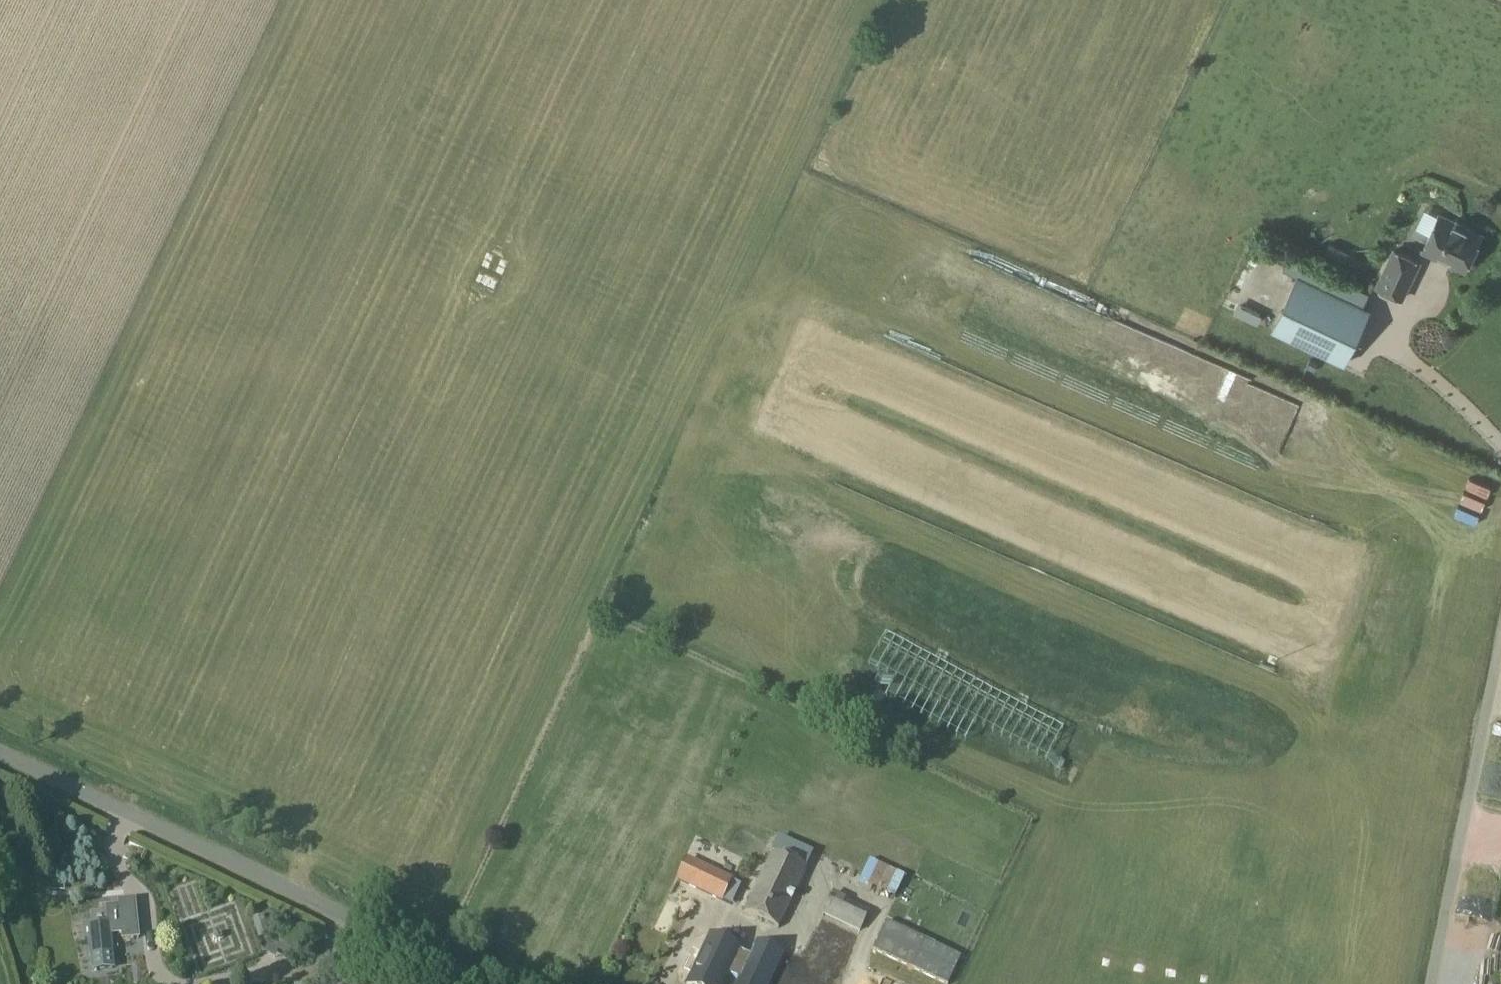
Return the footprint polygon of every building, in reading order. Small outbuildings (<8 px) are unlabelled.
[(1423,250),(1439,258),(1441,255),(1451,261),(1450,263),(1465,270),(1482,235),(1440,215),(1423,250)] [(1377,286),(1402,298),(1420,262),(1395,250),(1377,286)] [(1298,275),(1272,330),(1345,364),(1370,310),(1298,275)] [(781,317),(786,303),(774,298),(769,312),(781,317)] [(857,765),(832,753),(817,785),(806,779),(795,802),(807,808),(791,841),(815,852),(857,765)] [(750,896),(739,890),(734,900),(746,905),(742,911),(778,929),(808,867),(772,849),(750,896)] [(732,906),(734,900),(739,890),(741,885),(714,872),(704,893),(732,906)] [(860,929),(868,911),(831,894),(823,911),(822,915),(858,932),(860,929)] [(112,967),(109,934),(121,933),(122,939),(138,937),(134,900),(118,902),(119,907),(106,908),(108,923),(89,925),(93,969),(112,967)] [(192,963),(218,955),(203,908),(178,916),(192,963)] [(961,957),(886,921),(873,949),(946,983),(948,983),(961,957)] [(686,983),(688,983),(723,983),(740,949),(709,935),(686,983)] [(883,969),(869,963),(862,977),(876,983),(883,969)]
